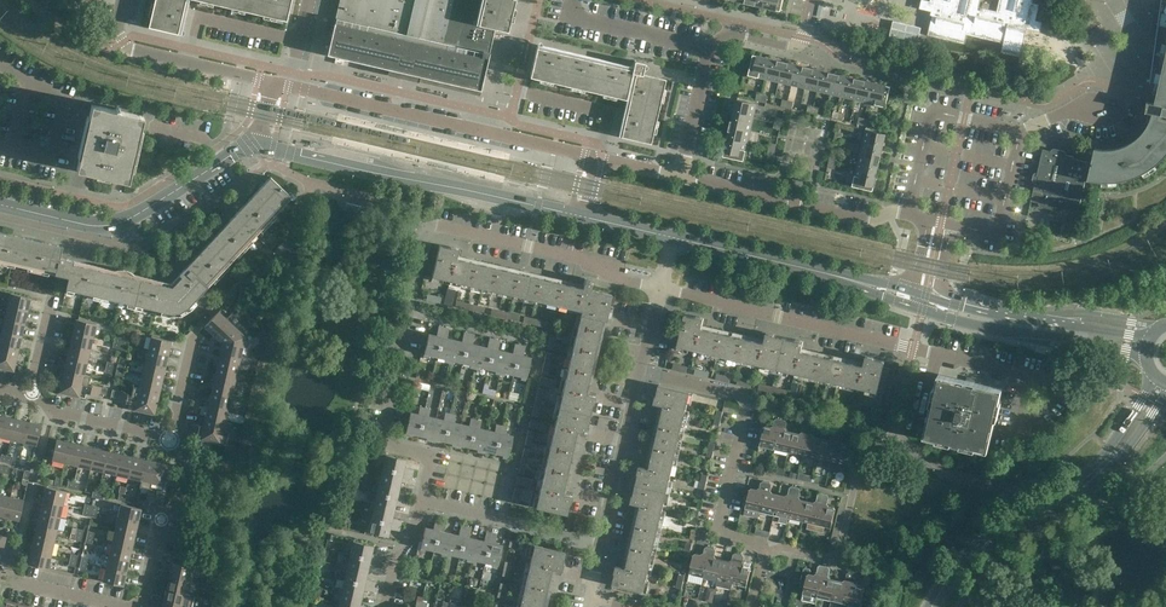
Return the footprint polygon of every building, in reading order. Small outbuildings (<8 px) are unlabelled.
[(154,4),(156,4),(155,11),(152,10),(152,11),(155,12),(153,18),(151,17),(149,24),(149,23),(148,27),(178,34),(186,0),(155,0),(154,4)] [(238,7),(238,9),(239,9),(239,7),(246,8),(245,10),(252,11),(252,10),(258,11),(257,12),(263,14),(264,12),(270,14),(269,16),(270,17),(271,14),(277,16),(277,17),(283,18),(284,17),(287,18),(291,0),(210,0),(238,7)] [(445,41),(455,0),(339,0),(327,54),(389,69),(390,67),(392,66),(394,65),(396,64),(399,63),(401,63),(403,63),(406,63),(408,64),(410,65),(412,66),(414,67),(415,69),(416,70),(417,71),(418,73),(418,75),(418,76),(480,90),(488,58),(484,57),(485,50),(465,45),(464,52),(444,48),(445,41)] [(478,25),(508,32),(515,0),(484,0),(478,25)] [(764,7),(781,11),(783,0),(765,0),(764,7)] [(931,1),(928,0),(926,0),(924,9),(931,11),(930,15),(932,16),(928,33),(946,38),(946,39),(947,39),(947,38),(965,42),(968,33),(985,37),(985,38),(986,39),(986,37),(1003,41),(1001,51),(1021,55),(1027,28),(1036,30),(1038,20),(1036,20),(1040,4),(1033,2),(1033,0),(932,0),(931,1)] [(1150,83),(1151,83),(1151,82),(1159,84),(1157,96),(1155,103),(1165,105),(1165,1),(1164,0),(1161,0),(1156,41),(1155,41),(1151,55),(1154,56),(1150,83)] [(920,42),(923,24),(893,20),(891,38),(920,42)] [(483,37),(492,39),(494,31),(485,29),(483,37)] [(621,137),(650,143),(651,140),(652,134),(655,134),(657,128),(654,128),(654,126),(657,127),(658,121),(656,120),(657,114),(658,108),(660,102),(662,103),(664,97),(661,96),(662,95),(664,95),(665,89),(663,89),(664,82),(665,82),(665,79),(642,73),(643,69),(644,69),(646,69),(646,68),(647,67),(646,65),(646,64),(645,63),(634,60),(632,66),(537,44),(537,47),(536,47),(530,74),(530,77),(626,99),(618,136),(621,136),(621,137)] [(766,79),(771,58),(753,54),(749,75),(766,79)] [(1086,62),(1082,55),(1081,54),(1076,57),(1081,65),(1086,62)] [(779,82),(784,61),(771,58),(766,79),(779,82)] [(792,85),(796,64),(784,61),(779,82),(792,85)] [(804,88),(809,67),(796,64),(792,85),(804,88)] [(817,91),(822,70),(809,67),(804,88),(817,91)] [(830,94),(835,73),(822,70),(817,91),(830,94)] [(843,97),(848,76),(835,73),(830,94),(843,97)] [(856,100),(860,79),(848,76),(843,97),(856,100)] [(868,103),(873,82),(860,79),(856,100),(868,103)] [(891,86),(873,82),(868,103),(886,107),(891,86)] [(757,104),(736,99),(733,113),(754,117),(757,104)] [(1095,148),(1088,180),(1089,180),(1089,179),(1095,181),(1096,181),(1102,181),(1102,182),(1103,182),(1103,181),(1109,181),(1109,182),(1110,182),(1110,181),(1116,181),(1117,181),(1122,180),(1124,180),(1124,179),(1129,178),(1129,179),(1131,178),(1130,178),(1136,176),(1137,176),(1137,175),(1142,173),(1143,173),(1143,172),(1148,169),(1148,170),(1149,169),(1154,166),(1155,165),(1159,161),(1160,162),(1161,161),(1160,160),(1164,156),(1165,157),(1165,156),(1165,155),(1165,105),(1155,103),(1148,102),(1148,101),(1147,101),(1146,112),(1147,112),(1153,113),(1149,124),(1149,123),(1148,125),(1149,125),(1147,127),(1146,129),(1145,131),(1143,133),(1142,133),(1142,134),(1141,136),(1139,137),(1136,139),(1135,141),(1134,140),(1133,141),(1134,141),(1131,143),(1129,144),(1126,145),(1125,146),(1124,146),(1123,146),(1124,146),(1121,147),(1118,148),(1114,149),(1112,149),(1113,149),(1111,149),(1109,150),(1105,150),(1103,149),(1099,149),(1095,148)] [(143,116),(120,110),(120,109),(120,108),(119,108),(118,107),(117,107),(116,108),(115,109),(92,104),(77,168),(128,181),(143,116)] [(71,119),(81,121),(84,109),(74,107),(71,119)] [(751,130),(754,117),(733,113),(730,125),(751,130)] [(748,143),(751,130),(730,125),(727,138),(748,143)] [(886,134),(866,129),(863,143),(883,147),(886,134)] [(744,161),(748,143),(727,138),(723,156),(744,161)] [(880,160),(883,147),(863,143),(860,155),(880,160)] [(1078,212),(1090,162),(1073,158),(1074,156),(1066,154),(1066,153),(1065,151),(1054,148),(1051,150),(1051,151),(1043,149),(1031,201),(1039,203),(1039,204),(1040,206),(1051,209),(1054,207),(1054,206),(1078,212)] [(877,173),(880,160),(860,155),(857,168),(877,173)] [(873,191),(877,173),(857,168),(853,186),(873,191)] [(74,260),(60,257),(62,247),(55,245),(55,244),(33,239),(32,241),(21,238),(21,236),(0,231),(0,258),(4,259),(3,265),(15,268),(15,265),(28,268),(27,271),(49,276),(49,273),(69,277),(66,289),(170,313),(170,309),(178,308),(179,308),(185,304),(188,307),(212,281),(214,283),(230,267),(227,265),(236,256),(238,258),(246,249),(242,245),(289,194),(270,176),(215,235),(216,236),(206,247),(205,246),(191,261),(193,262),(189,266),(187,265),(179,274),(181,276),(172,287),(73,264),(74,260)] [(562,493),(576,431),(586,433),(588,425),(587,425),(592,403),(593,404),(595,396),(585,393),(603,316),(606,317),(611,294),(590,289),(593,279),(584,277),(582,287),(456,258),(458,248),(450,246),(450,247),(439,245),(431,276),(581,310),(538,495),(532,493),(529,505),(566,514),(569,503),(570,503),(571,495),(562,493)] [(10,293),(7,306),(28,311),(31,297),(10,293)] [(25,323),(28,311),(7,306),(4,319),(25,323)] [(237,307),(232,313),(236,317),(241,311),(237,307)] [(228,320),(230,322),(236,317),(232,313),(226,319),(219,311),(204,326),(214,336),(228,320)] [(796,340),(785,337),(774,335),(774,334),(767,332),(764,342),(754,340),(702,327),(704,318),(697,316),(696,317),(685,314),(678,345),(885,393),(891,368),(884,367),(885,361),(874,358),(874,357),(866,355),(864,365),(802,351),(804,341),(796,339),(796,340)] [(22,336),(25,323),(4,319),(1,331),(22,336)] [(76,319),(73,332),(93,337),(96,324),(76,319)] [(245,336),(230,322),(228,320),(214,336),(222,343),(245,336)] [(437,357),(444,327),(438,326),(436,335),(428,334),(423,356),(428,358),(429,355),(437,357)] [(449,362),(454,340),(447,338),(449,328),(444,327),(437,357),(445,358),(444,361),(449,362)] [(123,328),(122,336),(129,338),(131,330),(123,328)] [(22,336),(1,331),(0,337),(0,344),(19,349),(22,336)] [(90,349),(93,337),(73,332),(70,345),(90,349)] [(462,362),(469,333),(464,332),(462,341),(454,340),(449,362),(454,363),(454,361),(462,362)] [(474,368),(480,345),(472,344),(475,334),(469,333),(462,362),(470,364),(470,367),(474,368)] [(151,336),(148,350),(168,354),(171,341),(151,336)] [(241,356),(245,336),(222,343),(220,353),(240,358),(239,361),(247,363),(248,358),(241,356)] [(488,368),(495,339),(489,338),(487,347),(480,345),(474,368),(479,369),(480,366),(488,368)] [(500,374),(505,351),(498,350),(500,340),(495,339),(488,368),(496,370),(495,373),(500,374)] [(19,349),(0,344),(0,367),(14,371),(19,349)] [(513,374),(520,345),(515,344),(513,353),(505,351),(500,374),(504,375),(505,372),(513,374)] [(87,362),(90,349),(70,345),(67,358),(87,362)] [(525,346),(520,345),(513,374),(521,376),(521,379),(526,380),(531,357),(523,355),(525,346)] [(165,367),(168,354),(148,350),(145,362),(165,367)] [(237,371),(239,361),(240,358),(220,353),(217,366),(237,371)] [(84,375),(87,362),(67,358),(64,370),(84,375)] [(162,380),(165,367),(145,362),(142,375),(162,380)] [(235,381),(237,371),(217,366),(214,379),(234,384),(234,386),(241,388),(242,383),(235,381)] [(90,376),(84,375),(64,370),(59,392),(85,398),(87,391),(90,391),(90,394),(98,396),(99,393),(106,395),(108,388),(92,384),(91,386),(88,386),(90,376)] [(974,449),(975,447),(988,450),(995,419),(997,419),(1001,402),(999,402),(1002,389),(939,374),(936,387),(934,387),(930,404),(932,404),(925,436),(938,439),(938,441),(974,449)] [(159,392),(162,380),(142,375),(139,387),(139,388),(159,392)] [(231,396),(234,386),(234,384),(214,379),(211,392),(231,396)] [(420,382),(419,389),(427,391),(429,384),(420,382)] [(644,591),(667,492),(690,392),(659,385),(657,396),(656,396),(654,403),(664,406),(649,468),(639,466),(638,473),(638,474),(633,495),(631,503),(641,505),(626,567),(616,565),(615,573),(613,584),(644,591)] [(154,414),(159,392),(139,388),(139,387),(133,386),(131,396),(128,395),(128,393),(112,389),(111,396),(118,398),(117,401),(126,403),(126,400),(130,401),(128,408),(154,414)] [(229,407),(231,396),(211,392),(208,404),(228,409),(228,412),(235,414),(236,408),(229,407)] [(225,422),(225,421),(228,412),(228,409),(208,404),(205,417),(225,422)] [(419,435),(425,408),(420,407),(418,414),(410,412),(405,435),(410,436),(411,433),(419,435)] [(879,417),(881,409),(872,407),(871,415),(879,417)] [(431,441),(436,418),(429,416),(430,409),(425,408),(419,435),(427,437),(426,440),(431,441)] [(444,441),(450,414),(445,413),(443,420),(436,418),(431,441),(435,442),(436,439),(444,441)] [(456,447),(462,424),(454,422),(456,415),(450,414),(444,441),(452,443),(452,446),(456,447)] [(15,419),(3,416),(0,427),(0,436),(11,439),(15,419)] [(231,423),(225,421),(225,422),(205,417),(200,439),(226,445),(231,423)] [(470,447),(476,420),(471,418),(469,426),(462,424),(456,447),(461,448),(461,445),(470,447)] [(774,449),(781,419),(778,418),(775,420),(774,425),(772,426),(767,425),(764,427),(760,445),(774,449)] [(23,442),(28,422),(15,419),(11,439),(23,442)] [(789,452),(793,431),(787,430),(785,427),(786,422),(785,420),(781,419),(774,449),(789,452)] [(482,453),(487,430),(480,428),(481,421),(476,420),(470,447),(478,449),(477,451),(482,453)] [(41,425),(28,422),(23,442),(37,445),(41,425)] [(197,434),(199,425),(191,423),(189,432),(197,434)] [(495,453),(501,426),(496,424),(494,431),(487,430),(482,453),(486,454),(487,451),(495,453)] [(803,455),(810,425),(806,425),(804,426),(803,431),(800,433),(793,431),(789,452),(803,455)] [(817,458),(822,438),(815,436),(813,434),(815,429),(813,426),(810,425),(803,455),(817,458)] [(507,427),(501,426),(495,453),(503,454),(503,457),(508,458),(513,436),(505,434),(507,427)] [(830,467),(838,431),(835,430),(832,431),(831,438),(828,439),(822,438),(817,458),(823,460),(821,466),(830,467)] [(842,431),(838,431),(830,467),(830,468),(844,472),(850,447),(848,444),(843,443),(842,440),(843,434),(842,431)] [(65,462),(70,442),(57,439),(52,459),(65,462)] [(78,465),(82,445),(70,442),(65,462),(78,465)] [(90,468),(95,448),(82,445),(78,465),(90,468)] [(103,471),(108,451),(95,448),(90,468),(103,471)] [(116,474),(121,454),(108,451),(103,471),(116,474)] [(129,477),(133,457),(121,454),(116,474),(129,477)] [(385,460),(383,468),(412,475),(413,469),(404,467),(406,459),(383,454),(382,459),(385,460)] [(141,480),(146,460),(133,457),(129,477),(141,480)] [(168,465),(146,460),(141,480),(140,486),(162,491),(168,465)] [(776,467),(775,473),(783,475),(784,468),(776,467)] [(411,480),(412,475),(383,468),(381,476),(378,475),(377,480),(400,485),(402,478),(411,480)] [(398,492),(400,485),(377,480),(376,484),(379,485),(377,493),(406,500),(408,495),(398,492)] [(760,511),(767,481),(763,480),(761,482),(760,487),(757,489),(752,488),(750,489),(744,514),(759,517),(760,511)] [(774,514),(779,494),(772,492),(771,490),(772,485),(770,482),(767,481),(760,511),(774,514)] [(63,504),(66,491),(46,486),(43,499),(63,504)] [(788,518),(796,486),(792,486),(790,487),(788,494),(786,495),(779,494),(774,514),(780,516),(779,521),(787,523),(788,518)] [(802,521),(807,500),(801,499),(799,496),(801,490),(799,487),(796,486),(788,518),(802,521)] [(146,500),(154,502),(155,502),(156,494),(148,492),(146,500)] [(815,530),(824,493),(820,492),(818,494),(816,500),(814,502),(807,500),(802,521),(809,522),(807,528),(815,530)] [(405,505),(406,500),(377,493),(375,501),(372,501),(371,505),(394,511),(396,503),(405,505)] [(827,494),(824,493),(815,530),(823,532),(825,526),(831,528),(835,509),(834,507),(829,505),(827,503),(829,496),(827,494)] [(11,497),(0,494),(0,516),(6,517),(11,497)] [(24,500),(11,497),(6,517),(19,520),(24,500)] [(137,497),(136,504),(143,506),(144,498),(137,497)] [(60,517),(63,504),(43,499),(40,512),(60,517)] [(138,521),(141,508),(121,504),(118,517),(138,521)] [(392,518),(394,511),(371,505),(370,510),(373,510),(371,519),(400,525),(402,520),(392,518)] [(57,530),(60,517),(40,512),(37,525),(57,530)] [(135,534),(138,521),(118,517),(115,530),(135,534)] [(399,531),(400,525),(371,519),(369,527),(366,526),(365,531),(388,536),(390,529),(399,531)] [(434,550),(441,521),(435,519),(433,529),(425,527),(420,550),(425,551),(426,548),(434,550)] [(446,556),(451,533),(444,531),(446,522),(441,521),(434,550),(442,552),(441,555),(446,556)] [(54,542),(57,530),(37,525),(34,538),(54,542)] [(459,556),(466,527),(461,525),(458,535),(451,533),(446,556),(450,557),(451,554),(459,556)] [(72,527),(71,533),(83,535),(84,530),(72,527)] [(471,562),(477,539),(469,537),(471,528),(466,527),(459,556),(467,558),(467,561),(471,562)] [(132,547),(135,534),(115,530),(112,542),(132,547)] [(485,562),(492,533),(486,531),(484,541),(477,539),(471,562),(476,563),(476,560),(485,562)] [(81,541),(83,535),(71,533),(70,538),(81,541)] [(497,534),(492,533),(485,562),(493,564),(492,567),(497,568),(502,545),(495,543),(497,534)] [(51,555),(54,542),(34,538),(31,550),(51,555)] [(352,546),(350,554),(380,561),(381,556),(371,554),(373,546),(350,540),(349,545),(352,546)] [(129,560),(132,547),(112,542),(109,555),(129,560)] [(552,569),(561,571),(563,563),(562,563),(565,552),(528,543),(525,555),(531,557),(519,606),(543,606),(552,569)] [(704,576),(711,546),(707,546),(705,547),(704,552),(701,554),(696,553),(694,554),(689,573),(704,576)] [(718,580),(723,559),(716,557),(715,555),(716,550),(714,547),(711,546),(704,576),(718,579),(718,580)] [(48,568),(51,555),(31,550),(28,563),(48,568)] [(732,583),(739,553),(736,552),(733,554),(732,559),(730,561),(723,559),(718,580),(718,579),(716,585),(731,589),(732,583)] [(742,554),(739,553),(732,583),(747,586),(751,568),(750,565),(744,564),(743,562),(744,556),(742,554)] [(378,566),(380,561),(350,554),(348,562),(345,562),(344,566),(367,572),(369,564),(378,566)] [(126,573),(129,560),(109,555),(106,568),(126,573)] [(158,569),(157,573),(190,581),(193,568),(172,563),(169,576),(166,575),(167,571),(158,569)] [(817,596),(825,565),(821,564),(819,566),(817,573),(815,574),(810,573),(811,570),(810,568),(805,567),(804,568),(800,585),(800,586),(804,587),(802,599),(816,602),(817,596)] [(832,600),(836,579),(830,578),(828,575),(830,568),(828,566),(825,565),(817,596),(832,600)] [(366,579),(367,572),(344,566),(343,571),(346,571),(344,580),(374,586),(375,581),(366,579)] [(123,586),(126,573),(106,568),(103,581),(123,586)] [(208,571),(207,578),(215,580),(217,573),(208,571)] [(853,572),(850,571),(847,573),(846,579),(843,581),(836,579),(832,600),(844,603),(843,606),(845,606),(853,572)] [(856,573),(853,572),(845,606),(860,606),(865,606),(867,597),(863,596),(865,588),(863,585),(858,584),(856,582),(858,575),(856,573)] [(187,594),(190,581),(157,573),(156,578),(165,580),(166,576),(169,576),(166,589),(187,594)] [(471,577),(469,586),(476,587),(478,578),(471,577)] [(372,592),(374,586),(344,580),(342,588),(340,587),(339,592),(361,597),(363,590),(372,592)] [(187,594),(166,589),(163,602),(160,601),(161,596),(152,594),(151,599),(184,606),(186,606),(192,606),(194,595),(187,594)] [(361,597),(339,592),(337,596),(340,597),(338,605),(347,606),(369,606),(360,604),(361,597)] [(707,593),(705,600),(713,602),(714,595),(707,593)] [(184,606),(151,599),(150,604),(162,606),(184,606)]
